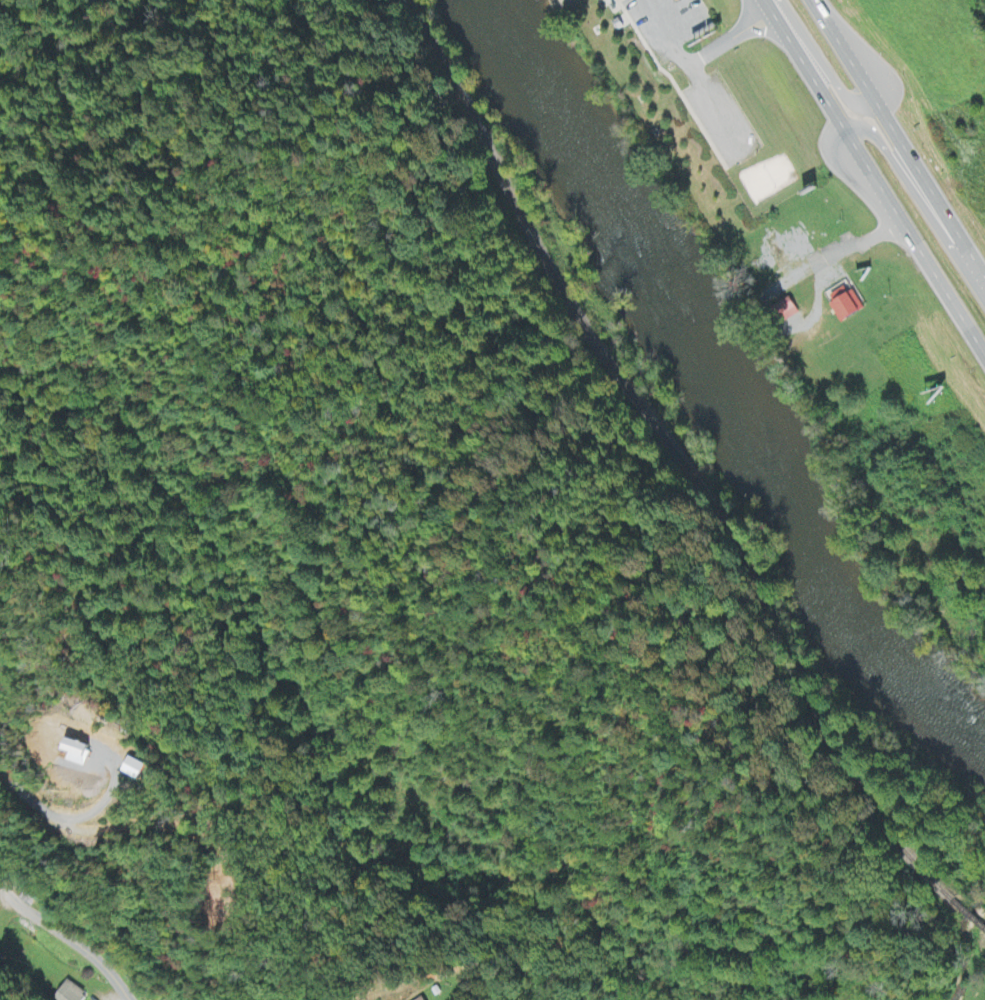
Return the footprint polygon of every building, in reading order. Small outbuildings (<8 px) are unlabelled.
[(618,16),(623,25),(617,28),(612,19),(618,16)] [(824,296),(846,282),(848,285),(851,283),(866,304),(863,305),(867,311),(858,319),(844,326),(824,296)] [(787,323),(801,316),(793,300),(779,307),(787,323)] [(66,752),(73,754),(70,763),(86,768),(93,748),(69,740),(66,752)] [(125,775),(143,782),(149,765),(131,758),(125,775)] [(88,995),(66,982),(55,999),(85,999),(88,995)]
